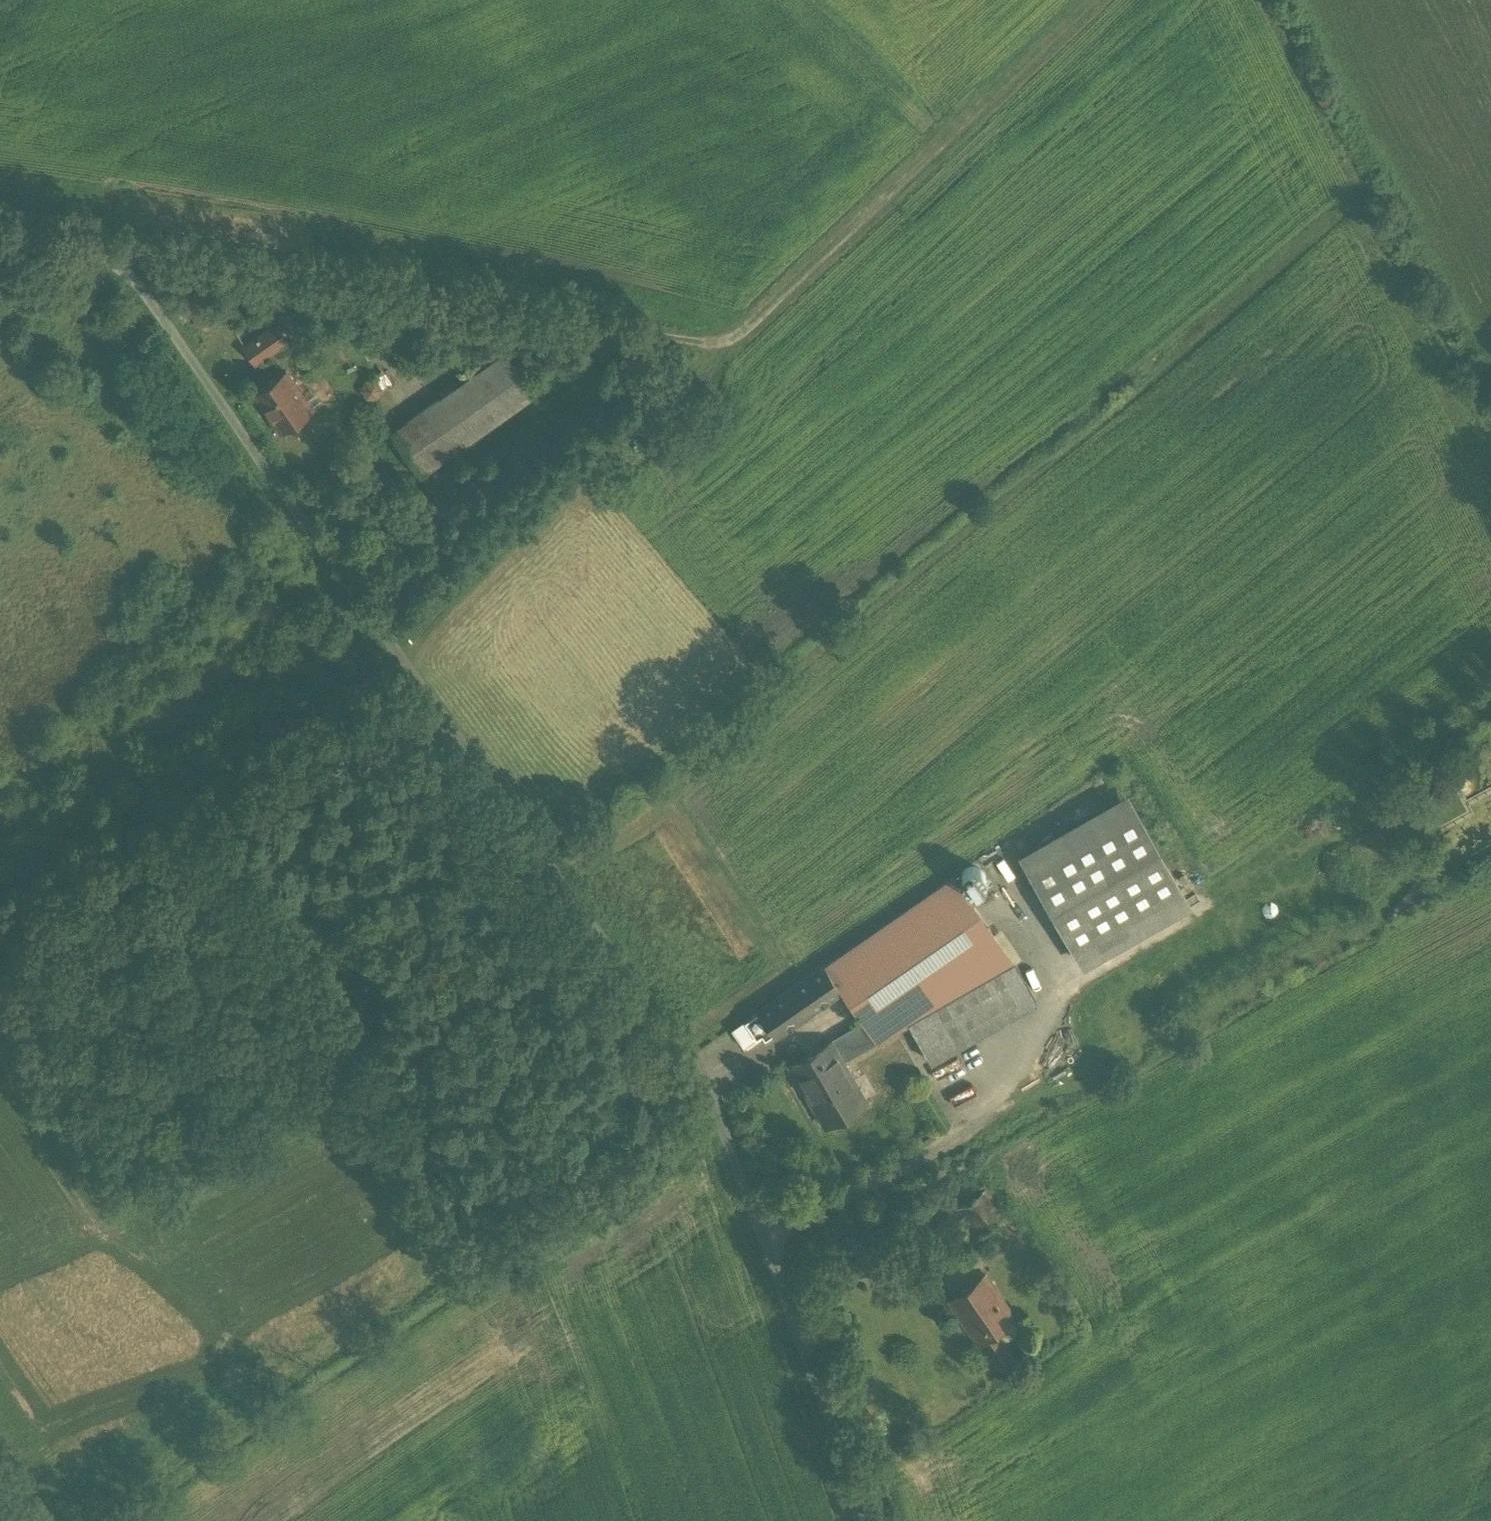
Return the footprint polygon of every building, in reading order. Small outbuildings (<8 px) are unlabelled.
[(287,341),(276,324),(245,345),(256,362),(287,341)] [(535,393),(505,351),(391,433),(421,474),(535,393)] [(312,408),(286,370),(254,392),(281,430),(312,408)] [(376,401),(386,384),(368,374),(359,391),(376,401)] [(1126,793),(1021,853),(1084,964),(1190,904),(1126,793)] [(961,873),(960,877),(961,881),(962,884),(964,887),(967,889),(971,890),(975,890),(978,889),(981,887),(984,884),(985,881),(985,877),(985,873),(983,870),(980,868),(977,866),(973,865),(969,866),(966,868),(963,870),(961,873)] [(825,964),(758,1011),(773,1033),(775,1036),(841,990),(876,1040),(909,1022),(931,1061),(1036,1001),(1013,962),(953,876),(825,964)] [(773,1033),(758,1011),(732,1029),(744,1047),(762,1035),(765,1039),(773,1033)] [(830,1041),(791,1064),(826,1125),(866,1102),(830,1041)] [(975,1229),(1000,1213),(986,1189),(960,1205),(975,1229)] [(985,1275),(949,1300),(979,1343),(982,1341),(996,1330),(1015,1317),(985,1275)] [(996,1330),(982,1341),(999,1366),(1014,1356),(996,1330)]
